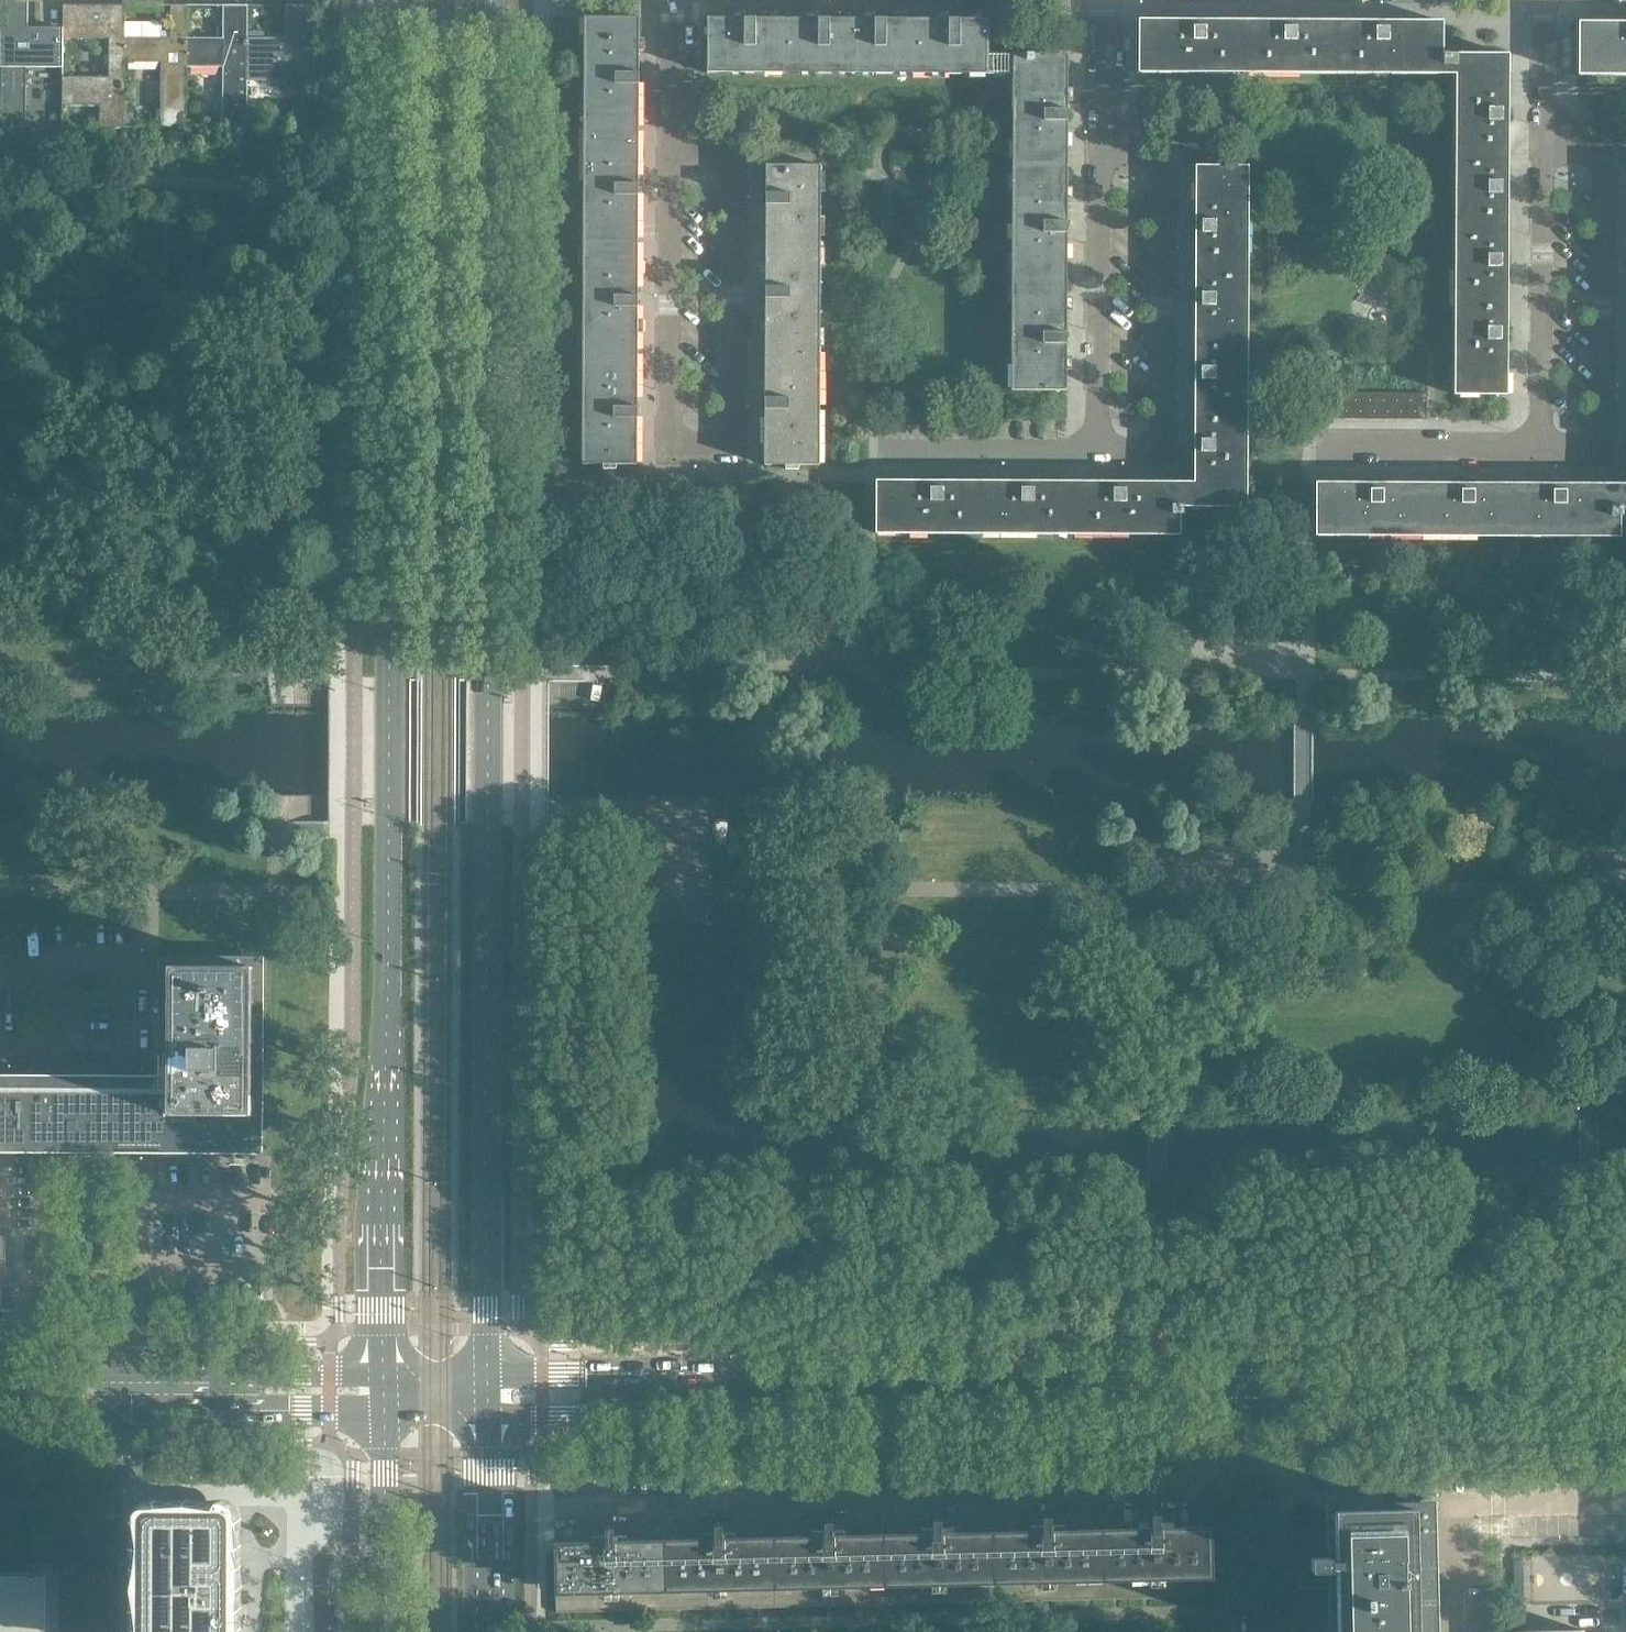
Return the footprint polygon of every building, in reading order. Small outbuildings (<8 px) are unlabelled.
[(125,62),(125,37),(125,4),(91,4),(91,8),(63,8),(63,37),(27,37),(27,4),(2,4),(2,127),(27,127),(27,64),(63,64),(63,38),(109,38),(109,76),(63,76),(63,105),(100,105),(100,127),(125,127),(125,62)] [(186,128),(187,67),(187,37),(187,5),(171,4),(171,37),(125,37),(125,62),(162,62),(162,128),(186,128)] [(248,128),(248,80),(248,38),(248,5),(224,5),(223,38),(187,37),(187,67),(223,67),(223,128),(248,128)] [(310,89),(310,5),(286,5),(286,38),(248,38),(248,80),(285,80),(285,89),(310,89)] [(639,129),(640,17),(585,17),(584,128),(639,129)] [(858,74),(858,19),(708,18),(708,73),(858,74)] [(1068,166),(1068,54),(989,54),(989,19),(858,19),(858,74),(1013,74),(1013,166),(1068,166)] [(1443,54),(1443,21),(1140,20),(1139,73),(1456,74),(1454,394),(1507,394),(1508,136),(1509,54),(1443,54)] [(1579,22),(1578,75),(1625,75),(1625,22),(1579,22)] [(639,240),(639,129),(584,128),(584,240),(639,240)] [(821,243),(822,165),(767,165),(766,243),(821,243)] [(1247,507),(1249,166),(1196,166),(1195,482),(877,480),(877,533),(1181,535),(1181,514),(1184,514),(1184,506),(1247,507)] [(1067,278),(1068,166),(1013,166),(1012,278),(1067,278)] [(638,352),(639,240),(584,240),(583,352),(638,352)] [(821,355),(821,267),(821,243),(766,243),(766,355),(821,355)] [(1067,390),(1067,278),(1012,278),(1012,390),(1067,390)] [(638,464),(638,352),(583,352),(583,464),(603,464),(603,468),(617,469),(617,464),(638,464)] [(820,465),(821,378),(821,355),(766,355),(765,465),(786,465),(786,469),(800,469),(800,465),(820,465)] [(1331,419),(1331,392),(1317,392),(1316,418),(1331,419)] [(1345,419),(1345,392),(1331,392),(1331,419),(1345,419)] [(1358,419),(1358,392),(1345,392),(1345,419),(1358,419)] [(1372,419),(1372,392),(1358,392),(1358,419),(1372,419)] [(1385,419),(1386,393),(1372,392),(1372,419),(1385,419)] [(1399,419),(1399,393),(1386,393),(1385,419),(1399,419)] [(1413,419),(1413,393),(1399,393),(1399,419),(1413,419)] [(1427,419),(1427,393),(1413,393),(1413,419),(1427,419)] [(1316,482),(1316,535),(1565,536),(1620,536),(1620,516),(1623,516),(1623,508),(1625,508),(1625,484),(1316,482)] [(20,939),(20,927),(6,927),(6,939),(20,939)] [(264,956),(160,956),(159,1076),(0,1075),(0,1153),(263,1154),(264,956)] [(1436,1501),(1327,1503),(1328,1557),(1311,1557),(1311,1570),(1324,1570),(1325,1589),(1336,1588),(1336,1591),(1329,1592),(1330,1631),(1439,1631),(1436,1501)] [(1213,1596),(1211,1532),(1211,1526),(1162,1527),(1162,1522),(1160,1522),(1160,1514),(1151,1514),(1152,1522),(1149,1522),(1149,1527),(1102,1528),(1103,1598),(1213,1596)] [(1103,1598),(1102,1528),(1054,1529),(1054,1524),(1051,1524),(1051,1517),(1043,1517),(1043,1524),(1041,1525),(1041,1530),(992,1531),(994,1601),(1103,1598)] [(994,1601),(992,1531),(944,1532),(944,1527),(941,1527),(941,1519),(933,1520),(933,1527),(931,1527),(931,1532),(883,1534),(885,1604),(994,1601)] [(147,1520),(145,1631),(228,1631),(228,1523),(147,1520)] [(885,1604),(883,1534),(836,1535),(835,1530),(833,1530),(833,1522),(825,1522),(825,1530),(822,1530),(822,1535),(774,1536),(776,1606),(885,1604)] [(776,1606),(774,1536),(726,1537),(726,1532),(723,1532),(723,1525),(715,1525),(715,1532),(713,1532),(713,1538),(665,1539),(667,1609),(776,1606)] [(667,1609),(665,1539),(617,1540),(617,1535),(614,1535),(614,1527),(606,1528),(606,1535),(604,1535),(604,1540),(555,1541),(557,1612),(667,1609)] [(59,1562),(28,1562),(28,1575),(0,1575),(0,1631),(59,1631),(59,1562)]
